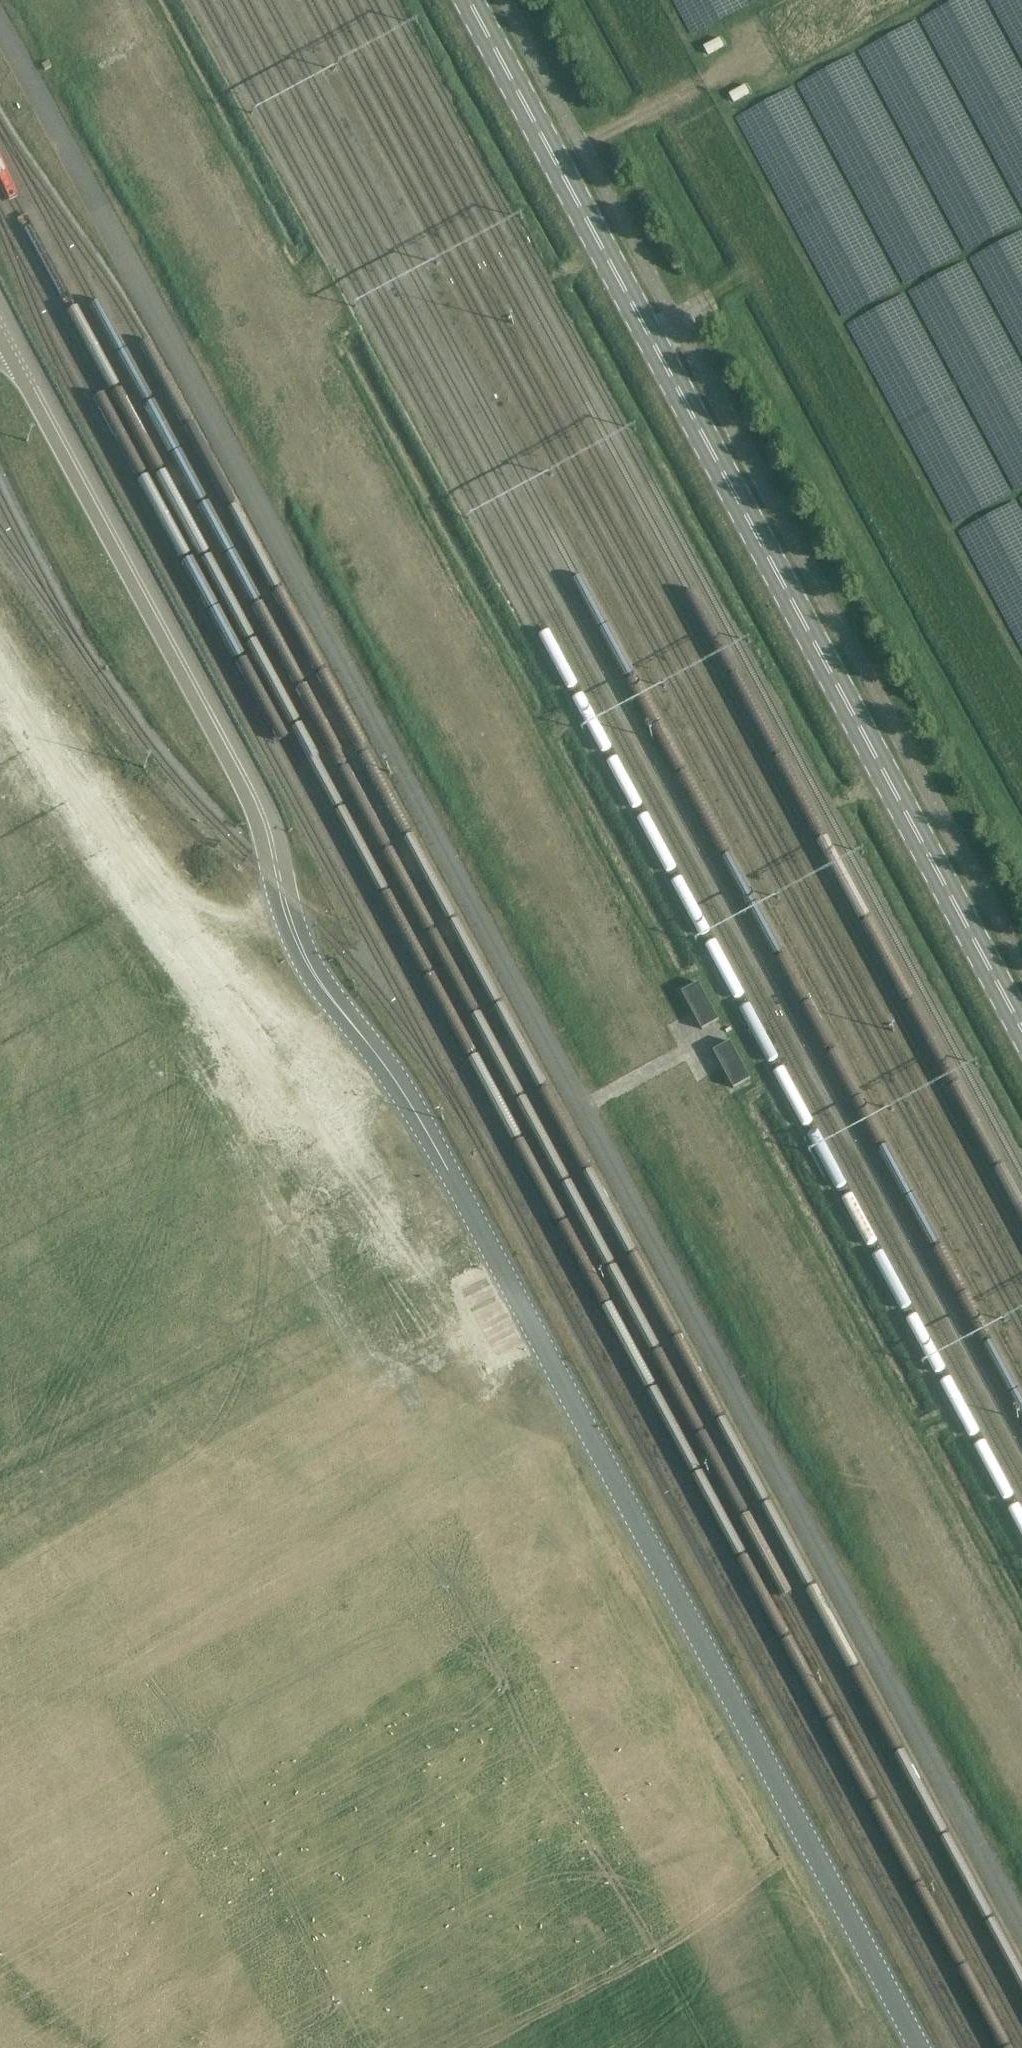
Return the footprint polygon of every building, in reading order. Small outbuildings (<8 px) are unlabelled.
[(719,1020),(699,983),(682,992),(702,1029),(719,1020)] [(750,1079),(730,1041),(713,1051),(733,1088),(750,1079)]
